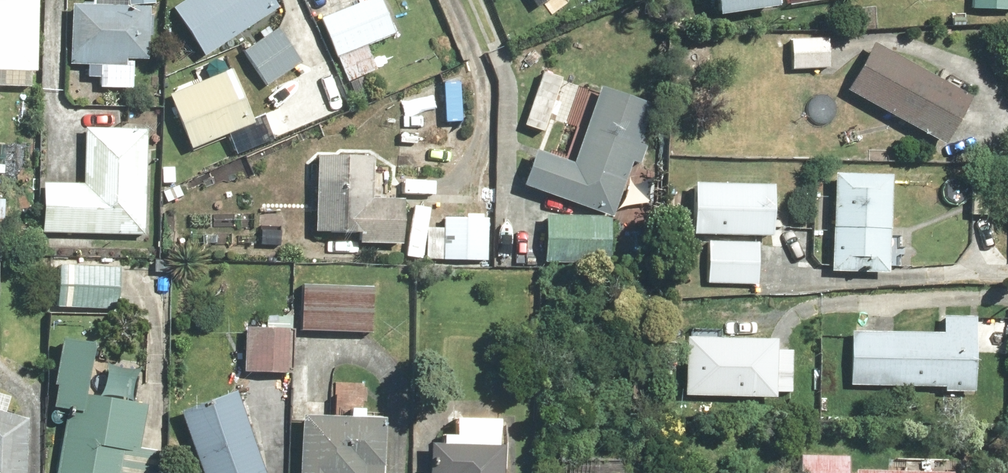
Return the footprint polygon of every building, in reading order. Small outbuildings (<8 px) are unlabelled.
[(30,72),(37,72),(38,0),(4,0),(4,1),(0,1),(0,86),(30,88),(30,72)] [(135,66),(146,66),(149,0),(126,0),(126,5),(113,4),(113,0),(94,0),(94,4),(70,3),(67,63),(80,63),(79,78),(98,78),(98,88),(134,89),(135,66)] [(277,5),(273,0),(186,0),(171,11),(205,57),(277,5)] [(381,0),(365,0),(320,18),(347,82),(379,68),(369,46),(395,35),(381,0)] [(537,10),(553,0),(530,0),(537,10)] [(716,19),(777,10),(775,0),(713,0),(716,19)] [(973,11),(1007,12),(1007,0),(973,0),(973,11)] [(277,25),(242,49),(267,85),(302,60),(277,25)] [(828,38),(790,39),(791,73),(830,71),(828,38)] [(970,101),(959,95),(966,83),(954,76),(947,87),(874,44),(846,92),(942,148),(970,101)] [(194,80),(194,82),(167,93),(189,150),(255,124),(234,70),(231,65),(194,80)] [(545,131),(549,119),(566,124),(578,85),(561,79),(562,76),(543,69),(525,125),(545,131)] [(534,149),(521,183),(611,217),(624,182),(653,103),(600,84),(571,163),(534,149)] [(150,130),(83,126),(80,184),(43,182),(41,233),(145,238),(150,130)] [(387,169),(373,169),(374,158),(317,156),(314,232),(360,233),(360,244),(401,245),(402,200),(386,199),(387,169)] [(887,234),(890,174),(835,172),(831,271),(886,273),(886,265),(904,265),(904,234),(887,234)] [(775,185),(695,181),(692,234),(772,238),(775,185)] [(425,258),(428,226),(429,205),(412,205),(407,257),(425,258)] [(611,217),(545,214),(543,263),(609,265),(611,219),(611,217)] [(466,218),(464,260),(486,261),(488,217),(466,216),(466,218)] [(444,217),(444,227),(442,259),(464,260),(466,218),(444,217)] [(442,259),(444,227),(428,226),(425,258),(442,259)] [(759,241),(707,239),(705,285),(757,287),(759,241)] [(120,266),(59,263),(57,307),(118,309),(120,266)] [(302,282),(300,308),(267,308),(266,328),(245,328),(244,371),(291,372),(292,357),(313,359),(315,332),(371,335),(374,285),(302,282)] [(942,316),(942,332),(852,330),(851,386),(944,388),(944,391),(975,392),(975,389),(976,334),(977,316),(942,316)] [(778,339),(686,335),(683,395),(776,399),(776,391),(792,391),(792,348),(778,348),(778,339)] [(64,416),(57,472),(160,472),(163,450),(141,447),(146,406),(131,404),(136,368),(104,364),(100,396),(84,394),(91,341),(59,337),(49,414),(64,416)] [(202,472),(265,472),(234,391),(181,418),(202,472)] [(26,447),(26,445),(26,443),(26,442),(26,440),(26,438),(26,437),(26,435),(25,433),(25,432),(24,430),(24,429),(23,427),(22,426),(21,424),(21,423),(20,421),(19,420),(17,419),(16,418),(15,417),(14,415),(12,414),(11,413),(10,413),(8,412),(7,411),(10,396),(0,394),(0,472),(25,472),(26,447)] [(301,414),(300,472),(382,472),(383,418),(366,418),(366,409),(350,409),(350,416),(301,414)] [(428,472),(502,472),(503,445),(485,444),(473,432),(439,431),(439,442),(429,442),(428,472)] [(849,457),(799,454),(798,472),(848,472),(849,457)] [(596,455),(564,455),(564,472),(596,472),(596,455)] [(855,469),(854,472),(953,472),(954,461),(921,459),(920,471),(855,469)]
